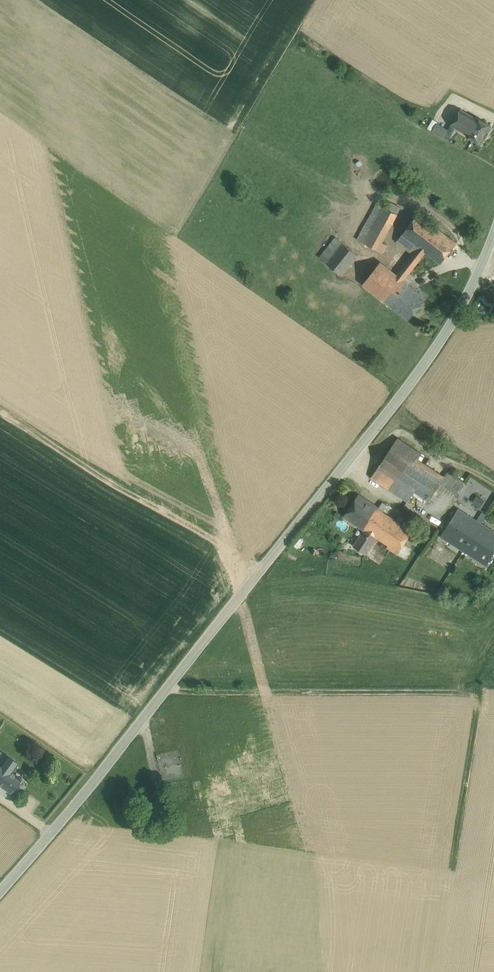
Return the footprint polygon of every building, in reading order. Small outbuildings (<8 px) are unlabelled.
[(468,135),(477,119),(460,109),(451,125),(468,135)] [(477,119),(468,135),(468,136),(481,144),(492,127),(478,118),(477,119)] [(433,119),(428,128),(433,131),(437,124),(438,122),(433,119)] [(437,124),(433,131),(444,138),(447,131),(437,124)] [(368,219),(357,239),(383,253),(387,245),(382,242),(401,208),(390,202),(387,209),(377,204),(373,211),(368,219)] [(369,209),(364,217),(368,219),(373,211),(369,209)] [(418,214),(403,234),(418,247),(426,252),(440,264),(456,243),(418,214)] [(418,247),(403,234),(397,241),(413,254),(418,247)] [(343,243),(336,237),(329,247),(335,252),(343,243)] [(335,252),(327,263),(342,275),(358,255),(343,243),(335,252)] [(335,252),(329,247),(320,258),(327,263),(335,252)] [(413,254),(396,275),(404,280),(409,273),(426,252),(418,247),(413,254)] [(396,275),(380,262),(363,284),(408,320),(426,298),(408,284),(404,280),(396,275)] [(409,273),(404,280),(408,284),(414,276),(409,273)] [(477,293),(477,310),(490,310),(490,293),(477,293)] [(392,446),(442,480),(445,476),(418,457),(421,453),(398,438),(392,446)] [(442,480),(392,446),(372,477),(408,501),(414,492),(428,500),(427,501),(428,502),(440,484),(442,480)] [(442,480),(440,484),(456,495),(465,482),(448,471),(445,476),(442,480)] [(477,495),(473,503),(480,507),(485,500),(477,495)] [(378,509),(359,496),(346,516),(365,529),(366,530),(377,537),(389,545),(387,547),(397,554),(407,539),(412,531),(402,525),(396,520),(383,512),(378,509)] [(383,502),(378,509),(383,512),(387,505),(383,502)] [(458,509),(441,536),(486,565),(493,553),(493,532),(458,509)] [(477,519),(482,522),(487,514),(482,512),(477,519)] [(399,515),(396,520),(402,525),(406,519),(399,515)] [(366,530),(365,529),(353,546),(366,554),(377,537),(366,530)] [(421,537),(412,531),(407,539),(416,545),(421,537)] [(168,762),(181,760),(180,751),(167,752),(168,762)] [(0,764),(11,772),(18,763),(6,755),(0,764)] [(0,764),(0,785),(11,793),(15,787),(20,790),(22,790),(26,785),(25,782),(11,772),(0,764)] [(8,798),(11,793),(0,785),(0,792),(8,798)]
